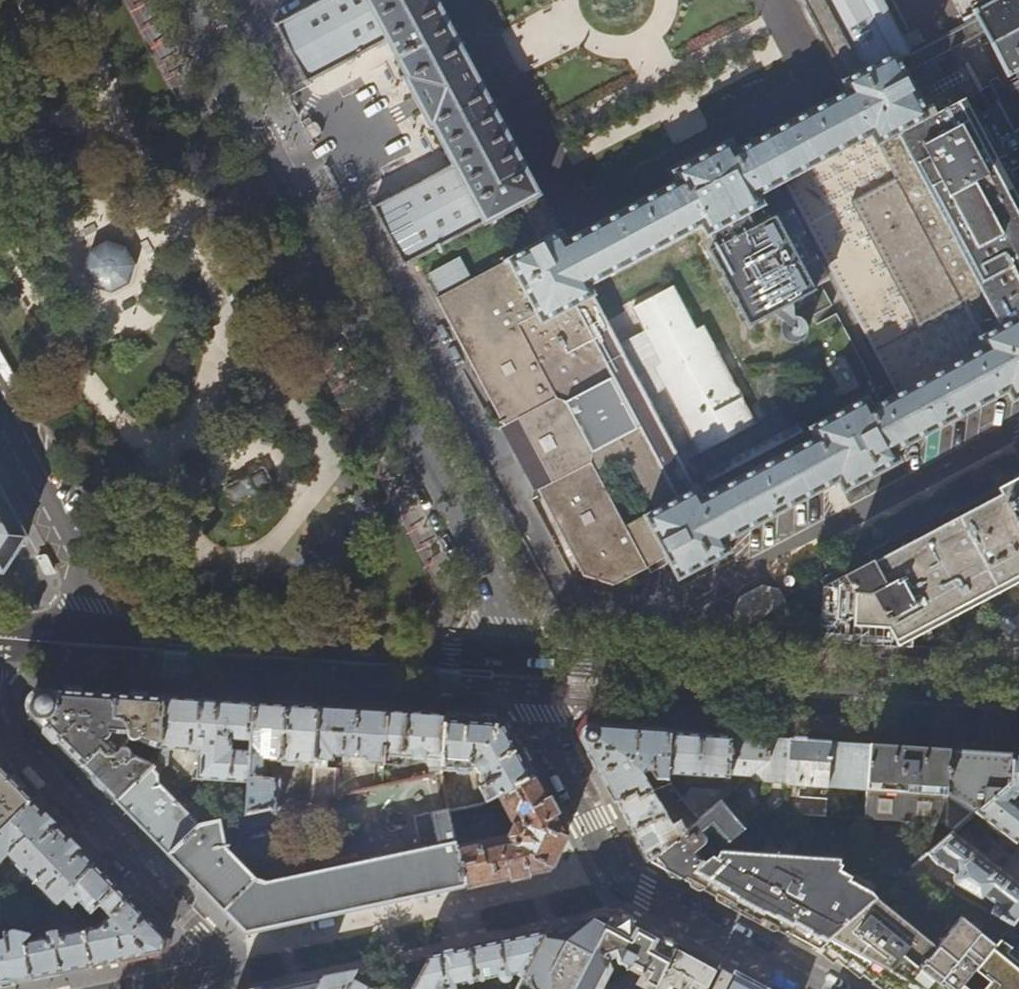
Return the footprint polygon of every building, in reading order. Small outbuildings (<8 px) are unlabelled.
[(276,22),(307,81),(387,38),(453,164),(374,206),(404,266),(539,195),(436,0),(317,0),(276,22)] [(849,89),(912,52),(883,0),(802,0),(849,89)] [(973,12),(976,17),(1007,75),(1018,69),(1018,0),(996,0),(973,12)] [(560,233),(505,260),(539,326),(594,297),(587,284),(701,224),(751,326),(816,292),(773,211),(766,195),(882,134),(888,150),(939,124),(970,109),(964,98),(1007,75),(976,17),(912,52),(849,89),(735,150),(730,141),(698,157),(674,169),(679,180),(564,241),(560,233)] [(905,142),(1005,330),(1018,322),(1018,200),(970,109),(939,124),(905,142)] [(905,142),(888,150),(905,176),(858,202),(928,332),(968,311),(982,341),(1005,330),(905,142)] [(118,249),(100,245),(83,253),(77,269),(86,288),(105,295),(123,286),(129,264),(118,249)] [(505,260),(437,296),(582,576),(613,588),(669,560),(650,523),(702,495),(649,399),(666,390),(700,454),(757,424),(704,327),(697,330),(674,286),(632,308),(644,332),(619,345),(594,297),(539,326),(505,260)] [(650,523),(669,560),(679,577),(730,549),(725,541),(813,495),(839,481),(843,489),(899,461),(894,452),(1007,391),(1012,400),(1018,397),(1018,323),(1005,330),(982,341),(985,348),(874,406),(869,397),(811,426),(816,436),(702,495),(650,523)] [(214,489),(223,507),(269,485),(260,467),(214,489)] [(912,647),(912,639),(1018,583),(1018,478),(1012,482),(998,489),(1001,495),(875,561),(874,560),(824,585),(820,641),(912,647)] [(4,573),(15,555),(27,537),(0,486),(0,573),(4,573)] [(37,557),(37,558),(39,562),(42,566),(43,570),(45,574),(47,576),(48,576),(50,576),(57,574),(58,574),(57,573),(55,570),(54,567),(51,561),(49,557),(48,556),(46,555),(43,556),(37,557)] [(115,720),(117,693),(90,692),(40,688),(38,690),(29,709),(29,712),(83,767),(100,750),(105,755),(112,755),(119,750),(118,749),(110,741),(104,740),(108,735),(128,736),(129,727),(123,721),(115,720)] [(139,695),(117,693),(115,720),(123,721),(129,727),(128,736),(131,739),(135,740),(138,740),(156,748),(153,755),(159,758),(164,697),(139,695)] [(159,758),(167,765),(168,749),(199,751),(197,787),(217,788),(217,780),(249,782),(251,752),(230,750),(231,738),(251,739),(253,702),(208,699),(164,697),(159,758)] [(277,704),(253,702),(251,739),(251,752),(249,782),(247,815),(280,808),(277,795),(278,777),(266,776),(267,760),(315,764),(319,707),(277,704)] [(351,709),(319,707),(315,764),(313,801),(335,796),(336,768),(326,767),(326,761),(335,761),(335,756),(343,757),(343,762),(349,762),(349,757),(365,758),(370,764),(384,765),(384,764),(387,712),(351,709)] [(421,714),(387,712),(384,764),(402,765),(403,757),(413,759),(413,761),(426,762),(426,760),(429,764),(435,764),(433,774),(442,772),(441,770),(445,716),(421,714)] [(472,717),(445,716),(441,770),(473,772),(474,768),(476,768),(477,770),(479,771),(480,772),(482,771),(482,778),(485,784),(481,785),(489,801),(499,796),(535,776),(523,753),(505,720),(472,717)] [(620,728),(621,720),(591,718),(591,726),(620,728)] [(620,728),(591,726),(582,738),(598,769),(616,803),(638,792),(641,799),(656,793),(645,773),(654,771),(658,780),(668,780),(668,776),(671,731),(628,729),(620,728)] [(724,735),(671,731),(668,776),(729,779),(729,777),(732,736),(724,735)] [(761,738),(732,736),(729,777),(788,782),(791,740),(788,739),(761,738)] [(795,740),(791,740),(788,782),(787,815),(826,818),(827,799),(799,797),(799,786),(867,791),(871,745),(843,743),(795,740)] [(923,748),(871,745),(867,791),(864,821),(944,828),(946,796),(950,750),(923,748)] [(115,801),(159,758),(153,755),(150,761),(132,753),(130,751),(127,749),(122,748),(118,749),(119,750),(112,755),(105,755),(100,750),(83,767),(101,786),(115,801)] [(1005,754),(950,750),(946,796),(979,812),(1010,786),(1012,755),(1005,754)] [(1012,755),(1010,786),(979,812),(1016,842),(1018,839),(1018,803),(1009,799),(1015,792),(1018,792),(1018,755),(1012,755)] [(167,767),(167,765),(159,758),(115,801),(140,826),(167,854),(198,826),(158,784),(158,774),(166,766),(167,767)] [(0,768),(0,831),(31,800),(10,778),(0,768)] [(550,805),(535,776),(499,796),(514,825),(510,835),(457,845),(465,887),(548,869),(565,832),(550,805)] [(787,815),(788,782),(729,777),(729,779),(728,791),(728,797),(721,802),(745,828),(764,813),(787,815)] [(444,784),(447,800),(454,799),(451,782),(444,784)] [(682,798),(693,813),(699,820),(721,802),(728,797),(728,791),(691,789),(682,798)] [(675,824),(656,793),(641,799),(638,792),(616,803),(632,832),(647,860),(648,860),(699,820),(693,813),(683,820),(675,824)] [(0,831),(0,864),(9,855),(58,904),(64,898),(94,864),(56,825),(31,800),(0,831)] [(745,828),(721,802),(699,820),(648,860),(665,870),(682,879),(710,857),(702,847),(708,842),(710,840),(711,836),(709,832),(717,826),(730,840),(745,828)] [(292,805),(280,808),(247,815),(198,826),(167,854),(206,894),(245,934),(285,926),(391,903),(465,887),(457,845),(449,808),(414,816),(420,848),(266,880),(255,877),(214,836),(295,818),(292,805)] [(955,832),(930,854),(938,865),(957,875),(956,879),(958,885),(981,898),(984,894),(996,904),(992,911),(1012,923),(1018,915),(1018,883),(955,832)] [(838,859),(835,859),(803,857),(716,851),(710,857),(682,879),(703,890),(720,900),(758,920),(786,936),(815,952),(821,946),(876,900),(872,893),(850,882),(852,877),(840,871),(843,866),(840,865),(841,860),(838,859)] [(94,864),(64,898),(73,907),(79,901),(91,913),(95,909),(100,904),(110,915),(128,899),(100,870),(94,864)] [(915,867),(876,900),(821,946),(847,969),(870,982),(884,988),(960,988),(996,944),(1012,923),(992,911),(915,867)] [(100,904),(95,909),(105,919),(98,926),(88,916),(85,920),(82,924),(91,966),(120,960),(161,952),(165,937),(146,917),(128,899),(110,915),(100,904)] [(6,917),(10,921),(14,920),(23,912),(16,906),(6,917)] [(610,917),(574,988),(603,988),(612,970),(620,964),(642,975),(637,984),(645,988),(644,988),(654,988),(676,944),(663,937),(629,918),(621,914),(610,917)] [(610,917),(562,927),(548,930),(523,977),(520,983),(533,988),(574,988),(610,917)] [(47,937),(25,940),(24,942),(31,978),(54,973),(91,966),(82,924),(46,931),(47,937)] [(7,983),(31,978),(24,942),(25,940),(33,932),(16,928),(6,930),(7,938),(0,940),(0,985),(7,983)] [(499,941),(469,947),(476,982),(498,977),(500,980),(502,982),(504,982),(507,982),(510,980),(511,978),(511,974),(516,973),(523,977),(548,930),(499,941)] [(718,967),(683,948),(676,944),(654,988),(706,988),(718,967)] [(996,944),(960,988),(1018,988),(1018,960),(996,944)] [(476,982),(469,947),(437,954),(429,956),(411,988),(456,988),(455,986),(476,982)] [(736,977),(723,970),(713,988),(729,988),(736,977)] [(323,979),(317,988),(345,988),(352,978),(356,972),(328,978),(323,979)] [(736,977),(729,988),(758,988),(752,986),(736,977)] [(345,988),(371,988),(352,978),(345,988)] [(323,979),(278,988),(276,988),(317,988),(323,979)]
